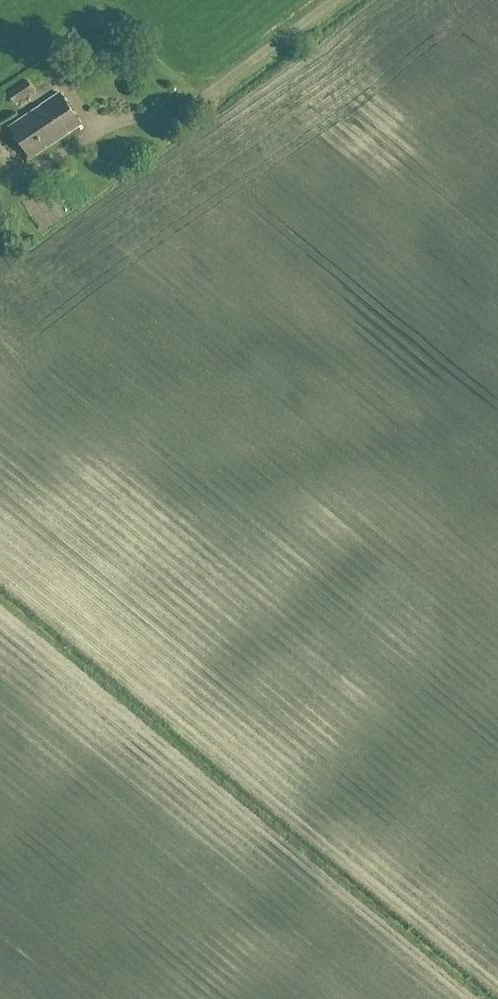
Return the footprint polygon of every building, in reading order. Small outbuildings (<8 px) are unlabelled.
[(14,103),(35,91),(27,80),(7,93),(14,103)] [(30,158),(81,124),(60,93),(9,126),(30,158)]
